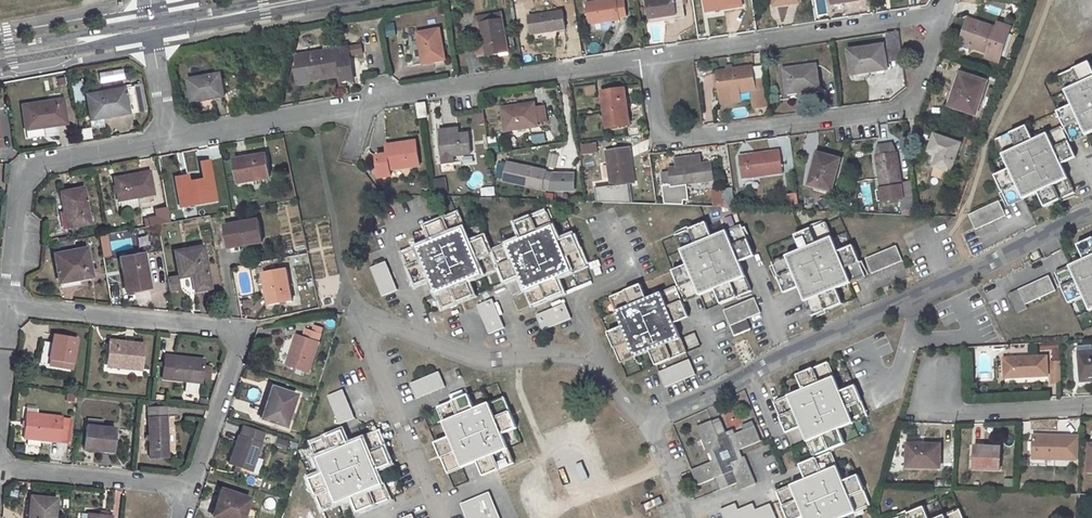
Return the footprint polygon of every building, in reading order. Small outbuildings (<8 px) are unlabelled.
[(587,3),(590,24),(620,20),(620,18),(628,16),(624,0),(619,0),(617,0),(604,0),(587,3)] [(650,19),(685,14),(683,0),(646,0),(650,19)] [(706,11),(742,6),(741,0),(705,0),(706,11)] [(562,11),(530,16),(532,34),(565,29),(562,11)] [(502,13),(480,17),(481,23),(503,20),(502,13)] [(989,53),(987,58),(1000,63),(1012,27),(998,23),(996,28),(968,19),(959,43),(989,53)] [(503,20),(481,23),(482,26),(486,54),(487,57),(508,52),(503,20)] [(473,28),(478,56),(486,54),(482,26),(473,28)] [(440,29),(417,33),(424,64),(445,60),(440,29)] [(873,72),(873,70),(888,68),(884,44),(849,48),(852,75),(873,72)] [(310,81),(342,76),(343,81),(354,79),(348,46),(298,56),(299,62),(296,62),(300,86),(311,84),(310,81)] [(1073,105),(1058,111),(1073,143),(1091,133),(1091,68),(1089,62),(1072,70),(1059,76),(1073,105)] [(816,65),(784,69),(787,94),(820,89),(816,65)] [(753,67),(717,71),(721,95),(755,91),(758,108),(768,107),(764,79),(755,80),(753,70),(753,67)] [(763,68),(753,70),(755,80),(764,79),(763,68)] [(100,83),(124,80),(123,69),(99,73),(100,83)] [(961,73),(954,95),(956,96),(953,106),(977,115),(987,82),(961,73)] [(221,74),(188,79),(192,103),(225,97),(221,74)] [(113,115),(112,113),(137,109),(133,86),(85,94),(90,119),(113,115)] [(625,88),(602,91),(606,128),(629,125),(625,88)] [(63,100),(22,105),(27,138),(43,136),(42,128),(67,123),(63,100)] [(517,108),(503,110),(507,132),(539,127),(535,102),(517,105),(517,108)] [(426,103),(417,104),(419,118),(428,116),(426,103)] [(1010,207),(1039,193),(1046,206),(1075,193),(1057,154),(1071,148),(1062,128),(1033,140),(1027,126),(1019,129),(1004,136),(997,139),(1009,169),(996,175),(1004,193),(1010,207)] [(91,129),(81,130),(82,140),(92,139),(91,129)] [(549,132),(531,136),(533,144),(550,141),(549,132)] [(469,134),(441,137),(444,157),(471,154),(469,134)] [(933,152),(928,164),(952,173),(961,144),(935,135),(930,151),(933,152)] [(489,137),(491,153),(499,151),(497,136),(489,137)] [(416,141),(386,145),(388,153),(377,155),(380,177),(391,176),(390,170),(420,165),(416,141)] [(582,155),(599,153),(598,143),(582,144),(582,155)] [(630,147),(607,151),(611,186),(634,183),(630,147)] [(879,150),(880,156),(893,154),(892,148),(879,150)] [(1071,148),(1057,154),(1062,165),(1076,158),(1071,148)] [(780,150),(739,157),(742,178),(782,172),(780,150)] [(818,153),(810,184),(832,190),(840,159),(818,153)] [(880,156),(877,157),(884,201),(904,198),(913,196),(911,182),(901,183),(897,153),(893,154),(880,156)] [(265,154),(235,160),(239,183),(270,178),(265,154)] [(551,154),(548,167),(556,168),(559,155),(551,154)] [(458,165),(474,162),(473,156),(457,159),(458,165)] [(508,163),(505,181),(542,189),(542,188),(551,190),(555,174),(546,172),(546,171),(508,163)] [(601,179),(608,178),(607,163),(600,163),(601,179)] [(713,163),(669,169),(672,187),(715,181),(713,163)] [(149,172),(113,178),(118,200),(119,200),(120,208),(137,205),(136,196),(153,193),(149,172)] [(187,176),(175,178),(176,186),(188,184),(188,181),(187,176)] [(188,184),(176,186),(180,206),(215,200),(211,177),(188,181),(188,184)] [(446,178),(435,179),(437,194),(448,193),(446,178)] [(83,188),(60,191),(63,211),(59,212),(62,228),(89,223),(83,188)] [(733,188),(721,189),(724,207),(736,208),(733,188)] [(1000,201),(969,215),(976,230),(1007,216),(1000,201)] [(170,222),(168,211),(161,212),(163,223),(170,222)] [(557,278),(587,265),(575,235),(559,241),(547,211),(517,223),(523,239),(493,251),(502,271),(516,266),(521,275),(533,305),(563,292),(557,278)] [(432,279),(444,307),(474,295),(468,280),(498,268),(485,238),(470,244),(458,215),(426,227),(433,242),(404,254),(412,274),(427,268),(432,279)] [(258,220),(225,226),(229,248),(263,242),(258,220)] [(673,271),(686,301),(715,289),(721,304),(752,291),(740,262),(735,251),(750,245),(742,225),(712,238),(706,223),(676,236),(687,265),(673,271)] [(838,252),(826,223),(811,229),(796,235),(801,250),(773,262),(781,282),(796,276),(800,286),(813,316),(842,303),(836,289),(866,276),(853,245),(838,252)] [(146,235),(137,237),(139,248),(148,247),(146,235)] [(128,239),(110,242),(111,249),(129,246),(128,239)] [(1079,245),(1085,260),(1056,273),(1062,287),(1069,303),(1084,296),(1091,315),(1091,239),(1079,245)] [(58,242),(60,250),(74,247),(72,240),(69,240),(65,241),(58,242)] [(750,245),(735,251),(740,262),(755,255),(750,245)] [(896,245),(866,258),(872,274),(903,260),(896,245)] [(202,246),(175,251),(179,277),(191,275),(194,291),(210,288),(202,246)] [(85,248),(54,254),(59,282),(90,276),(85,248)] [(143,253),(120,258),(125,292),(149,288),(143,253)] [(398,292),(385,261),(371,267),(383,298),(398,292)] [(516,266),(502,271),(505,282),(521,275),(516,266)] [(286,268),(263,273),(270,305),(293,300),(286,268)] [(427,268),(412,274),(417,285),(432,279),(427,268)] [(796,276),(781,282),(785,293),(800,286),(796,276)] [(1026,304),(1056,290),(1050,276),(1020,289),(1020,290),(1026,304)] [(78,278),(59,282),(60,287),(79,284),(78,278)] [(642,285),(612,297),(623,326),(608,333),(621,363),(650,351),(657,365),(687,352),(675,324),(670,313),(685,306),(677,287),(647,299),(642,285)] [(1010,294),(1018,314),(1029,309),(1026,304),(1020,290),(1020,289),(1010,294)] [(526,291),(514,297),(520,310),(532,305),(526,291)] [(752,329),(748,318),(761,313),(754,298),(725,311),(735,336),(752,329)] [(493,299),(478,305),(489,334),(504,328),(493,299)] [(254,309),(252,300),(242,301),(243,310),(254,309)] [(565,303),(537,315),(543,330),(572,318),(565,303)] [(685,306),(670,313),(675,324),(690,317),(685,306)] [(297,334),(287,366),(297,369),(296,373),(303,375),(304,371),(310,373),(323,332),(322,332),(323,328),(315,325),(313,330),(306,328),(304,336),(297,334)] [(54,333),(50,360),(72,363),(77,337),(54,333)] [(110,341),(107,363),(130,365),(130,369),(140,370),(143,343),(110,341)] [(1079,353),(1082,381),(1091,380),(1091,345),(1079,347),(1079,353)] [(165,356),(162,379),(202,383),(204,360),(165,356)] [(1046,357),(1004,359),(1006,378),(1048,376),(1046,357)] [(690,359),(660,372),(666,387),(696,374),(690,359)] [(72,363),(50,360),(49,365),(72,369),(72,363)] [(1062,383),(1061,362),(1052,362),(1052,384),(1062,383)] [(788,397),(775,402),(783,423),(797,417),(814,457),(845,443),(839,429),(868,417),(855,386),(841,392),(828,363),(798,375),(804,391),(788,397)] [(440,372),(411,383),(416,399),(446,387),(440,372)] [(269,405),(264,419),(286,426),(295,395),(272,387),(266,404),(269,405)] [(344,390),(328,396),(340,424),(355,418),(344,390)] [(469,395),(438,408),(450,437),(436,443),(449,474),(478,461),(488,457),(495,471),(514,463),(502,434),(517,427),(504,397),(475,410),(469,395)] [(166,406),(147,407),(149,458),(168,457),(166,406)] [(25,413),(23,438),(59,441),(62,417),(25,413)] [(797,417),(783,423),(787,433),(802,427),(797,417)] [(714,461),(692,470),(699,486),(724,474),(715,452),(724,448),(721,440),(712,420),(697,427),(708,454),(711,453),(714,461)] [(86,425),(84,449),(113,452),(115,427),(86,425)] [(755,426),(729,436),(739,460),(730,463),(733,471),(741,491),(757,484),(745,457),(743,458),(740,450),(761,441),(755,426)] [(333,435),(339,450),(350,445),(343,430),(333,435)] [(312,443),(325,472),(310,479),(323,509),(352,497),(358,512),(389,499),(377,470),(391,463),(379,433),(350,445),(339,450),(333,435),(312,443)] [(1034,435),(1033,458),(1065,459),(1065,443),(1056,443),(1056,436),(1034,435)] [(239,436),(229,463),(251,471),(260,444),(239,436)] [(729,436),(721,440),(724,448),(715,452),(724,474),(733,471),(730,463),(739,460),(729,436)] [(278,438),(277,447),(289,449),(290,441),(278,438)] [(908,444),(908,467),(940,467),(940,444),(908,444)] [(976,446),(975,470),(1001,470),(1001,448),(976,446)] [(842,517),(871,505),(858,476),(844,482),(831,452),(811,461),(817,476),(778,492),(788,517),(799,517),(804,516),(805,517),(842,517)] [(488,457),(478,461),(484,476),(495,471),(488,457)] [(811,461),(801,465),(807,480),(817,476),(811,461)] [(215,517),(218,517),(243,517),(250,498),(221,489),(217,501),(220,502),(215,517)] [(490,492),(461,503),(467,517),(501,517),(490,492)] [(29,513),(32,514),(32,517),(54,517),(56,499),(31,496),(29,513)] [(721,509),(724,517),(776,517),(770,504),(756,510),(753,504),(739,510),(736,503),(721,509)] [(924,507),(897,517),(929,517),(924,507)] [(959,509),(940,517),(963,517),(959,509)]
